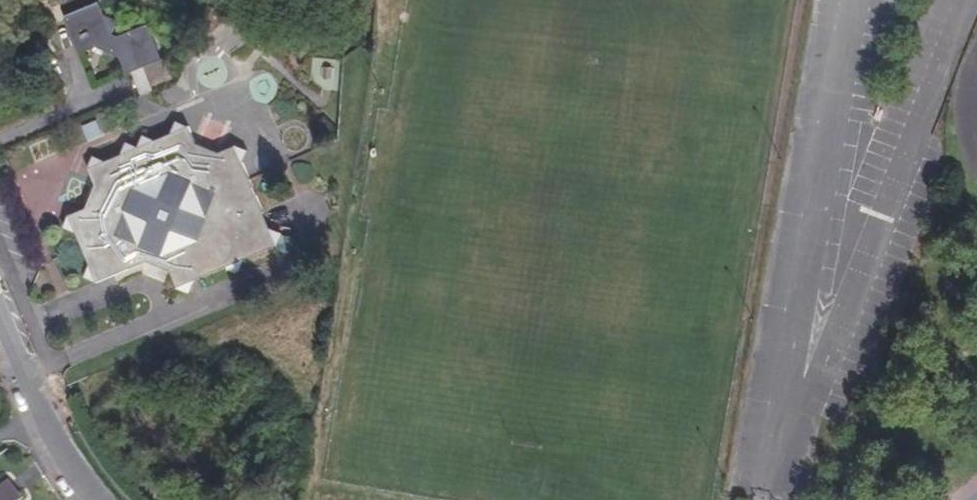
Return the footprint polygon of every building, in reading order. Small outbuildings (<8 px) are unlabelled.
[(100,5),(65,19),(80,54),(97,47),(120,57),(127,75),(132,72),(142,96),(156,90),(145,68),(164,60),(149,25),(119,38),(114,35),(118,21),(104,15),(100,5)] [(98,120),(83,126),(89,142),(104,135),(98,120)] [(221,153),(197,143),(190,126),(177,122),(173,134),(156,141),(143,136),(140,147),(127,143),(122,155),(106,161),(94,157),(90,169),(96,183),(87,208),(70,215),(66,227),(76,232),(90,266),(87,277),(99,281),(149,262),(171,271),(178,287),(189,292),(193,283),(220,271),(232,275),(235,264),(278,246),(282,234),(272,229),(243,163),(248,150),(235,146),(221,153)] [(7,484),(0,490),(0,499),(21,499),(7,484)]
